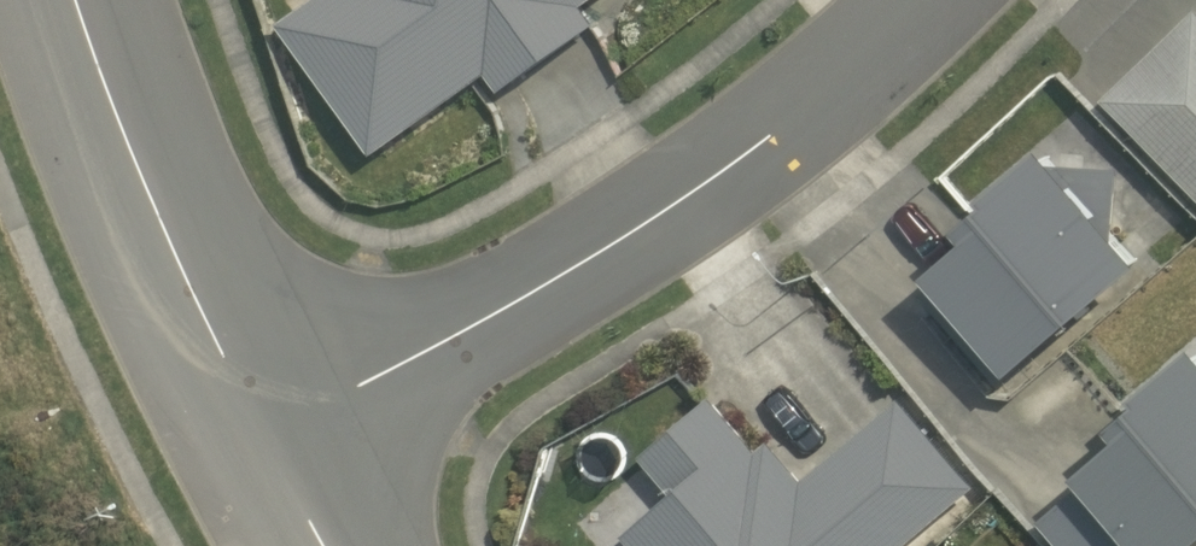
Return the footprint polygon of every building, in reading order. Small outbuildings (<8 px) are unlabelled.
[(286,22),(380,153),(492,72),(506,90),(601,22),(589,4),(594,0),(317,0),(286,22)] [(1111,99),(1195,186),(1195,14),(1111,99)] [(1005,385),(1150,259),(1119,224),(1124,168),(1084,165),(1084,157),(1062,156),(1055,145),(998,193),(1003,200),(971,226),(982,237),(939,272),(944,279),(927,292),(1005,385)] [(1134,435),(1088,472),(1095,480),(1047,519),(1069,545),(1195,545),(1195,353),(1149,394),(1155,400),(1124,424),(1134,435)] [(978,486),(905,399),(810,477),(776,438),(763,450),(718,395),(646,456),(680,495),(629,535),(638,545),(907,545),(978,486)]
